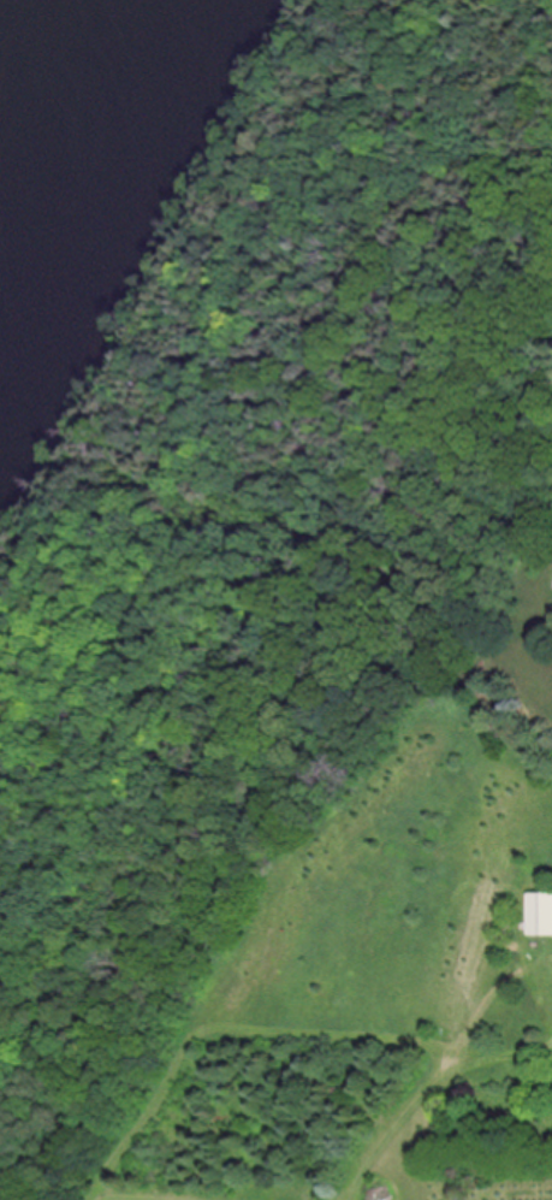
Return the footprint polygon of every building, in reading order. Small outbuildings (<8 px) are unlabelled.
[(530,893),(530,935),(551,935),(551,893),(530,893)]
